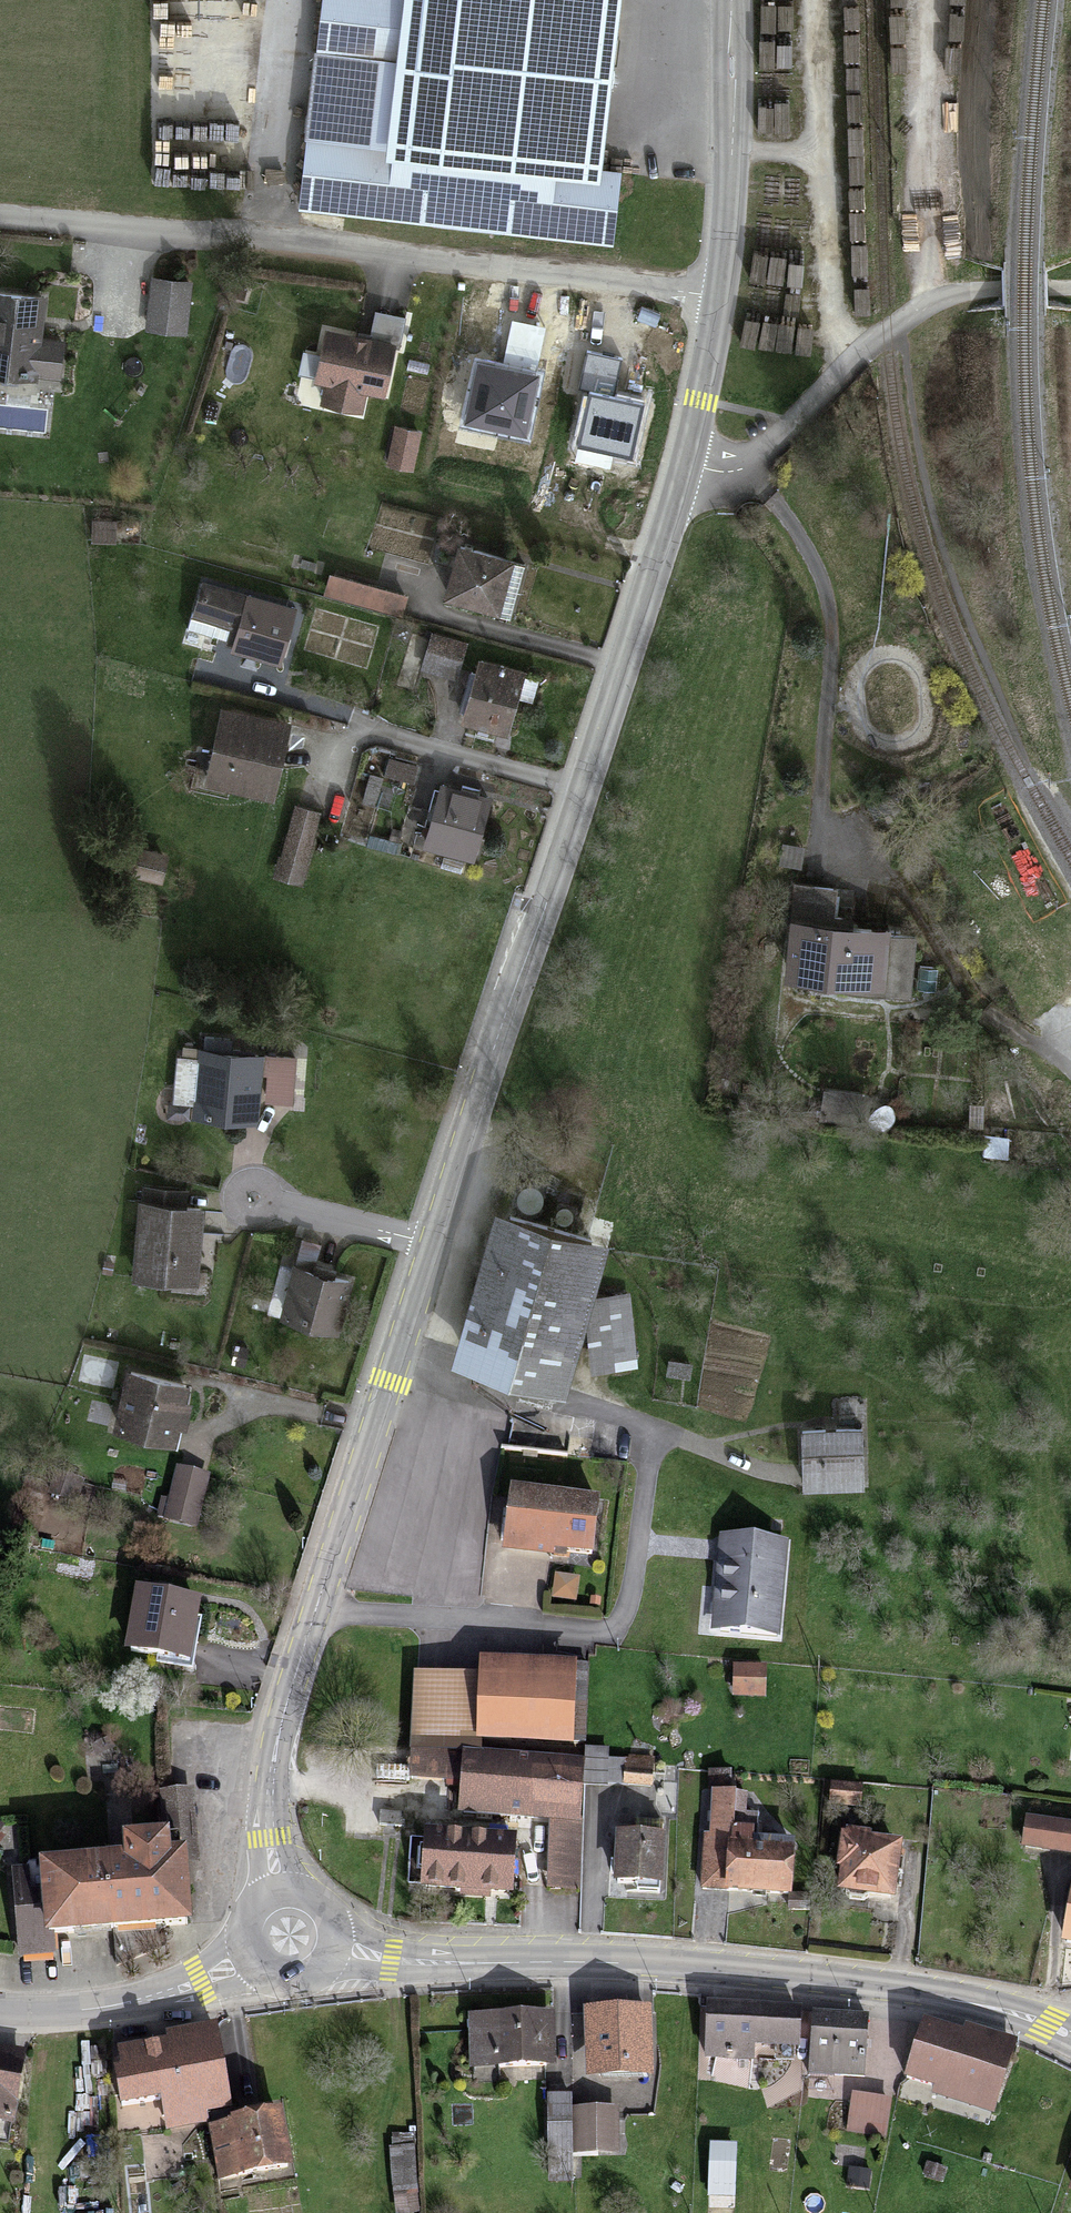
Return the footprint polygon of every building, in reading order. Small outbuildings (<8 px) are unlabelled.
[(408,1),(403,0),(325,0),(301,202),(607,237),(613,183),(572,178),(592,0),(408,0),(408,1)] [(193,289),(153,283),(146,331),(186,337),(193,289)] [(0,297),(0,378),(59,385),(64,344),(34,341),(39,302),(0,297)] [(405,320),(378,315),(371,347),(330,338),(319,386),(328,388),(324,406),(362,415),(366,398),(386,403),(405,320)] [(621,359),(588,353),(580,390),(589,392),(578,449),(633,460),(644,406),(613,400),(621,359)] [(539,377),(478,364),(465,426),(526,439),(539,377)] [(512,566),(465,552),(451,602),(498,615),(512,566)] [(404,601),(333,581),(328,597),(399,618),(404,601)] [(292,614),(206,588),(197,619),(237,631),(232,650),(277,664),(292,614)] [(464,648),(435,639),(425,672),(455,681),(464,648)] [(525,680),(483,667),(465,728),(507,740),(525,680)] [(285,730),(225,717),(210,789),(270,802),(285,730)] [(488,803),(444,791),(427,853),(471,865),(488,803)] [(320,821),(296,814),(276,879),(300,886),(320,821)] [(833,933),(837,894),(797,890),(787,984),(910,997),(915,941),(833,933)] [(294,1062),(202,1055),(198,1120),(254,1124),(255,1104),(291,1107),(294,1062)] [(203,1212),(141,1206),(134,1282),(197,1287),(203,1212)] [(606,1250),(501,1218),(457,1359),(562,1391),(589,1301),(606,1250)] [(347,1286),(298,1273),(285,1320),(334,1333),(347,1286)] [(629,1298),(589,1301),(594,1374),(634,1371),(629,1298)] [(190,1391),(128,1376),(115,1431),(176,1446),(190,1391)] [(863,1483),(862,1437),(804,1438),(805,1484),(863,1483)] [(208,1485),(178,1476),(165,1522),(195,1531),(208,1485)] [(589,1565),(594,1508),(513,1501),(508,1557),(589,1565)] [(786,1549),(722,1544),(714,1636),(779,1641),(786,1549)] [(199,1610),(140,1599),(128,1659),(188,1670),(199,1610)] [(765,1674),(736,1673),(735,1698),(763,1700),(765,1674)] [(483,1689),(416,1686),(412,1760),(479,1764),(480,1753),(574,1758),(576,1676),(484,1674),(483,1689)] [(479,1764),(412,1760),(411,1786),(463,1789),(461,1824),(552,1829),(548,1895),(575,1896),(582,1770),(479,1764)] [(158,1803),(163,1852),(169,1851),(171,1866),(187,1865),(187,1869),(196,1867),(189,1800),(158,1803)] [(740,1805),(716,1803),(709,1895),(787,1901),(791,1854),(755,1851),(756,1838),(738,1836),(740,1805)] [(1030,1827),(1026,1852),(1070,1859),(1070,1833),(1030,1827)] [(510,1896),(513,1848),(427,1843),(424,1891),(510,1896)] [(665,1847),(620,1844),(617,1890),(662,1893),(665,1847)] [(900,1854),(848,1847),(841,1901),(893,1908),(900,1854)] [(126,1870),(39,1877),(45,1946),(53,1946),(193,1934),(187,1869),(187,1865),(171,1866),(169,1851),(163,1852),(125,1855),(126,1870)] [(45,1946),(39,1877),(10,1879),(18,1962),(54,1958),(53,1946),(45,1946)] [(804,2059),(806,2021),(711,2016),(709,2064),(752,2066),(753,2056),(804,2059)] [(648,2018),(587,2020),(589,2080),(650,2078),(648,2018)] [(866,2026),(815,2022),(811,2078),(862,2081),(866,2026)] [(550,2023),(473,2025),(474,2072),(552,2070),(550,2023)] [(1011,2056),(928,2030),(909,2090),(992,2116),(1011,2056)] [(228,2117),(213,2037),(116,2055),(127,2112),(161,2105),(166,2128),(228,2117)] [(0,2063),(0,2132),(13,2134),(25,2068),(0,2063)] [(889,2107),(854,2102),(849,2134),(884,2139),(889,2107)] [(572,2105),(550,2105),(550,2184),(572,2184),(572,2105)] [(614,2115),(577,2116),(579,2157),(615,2156),(614,2115)] [(289,2178),(279,2123),(211,2136),(222,2191),(289,2178)] [(413,2143),(392,2144),(395,2212),(416,2212),(413,2143)] [(732,2155),(712,2156),(712,2191),(732,2191),(732,2155)]
